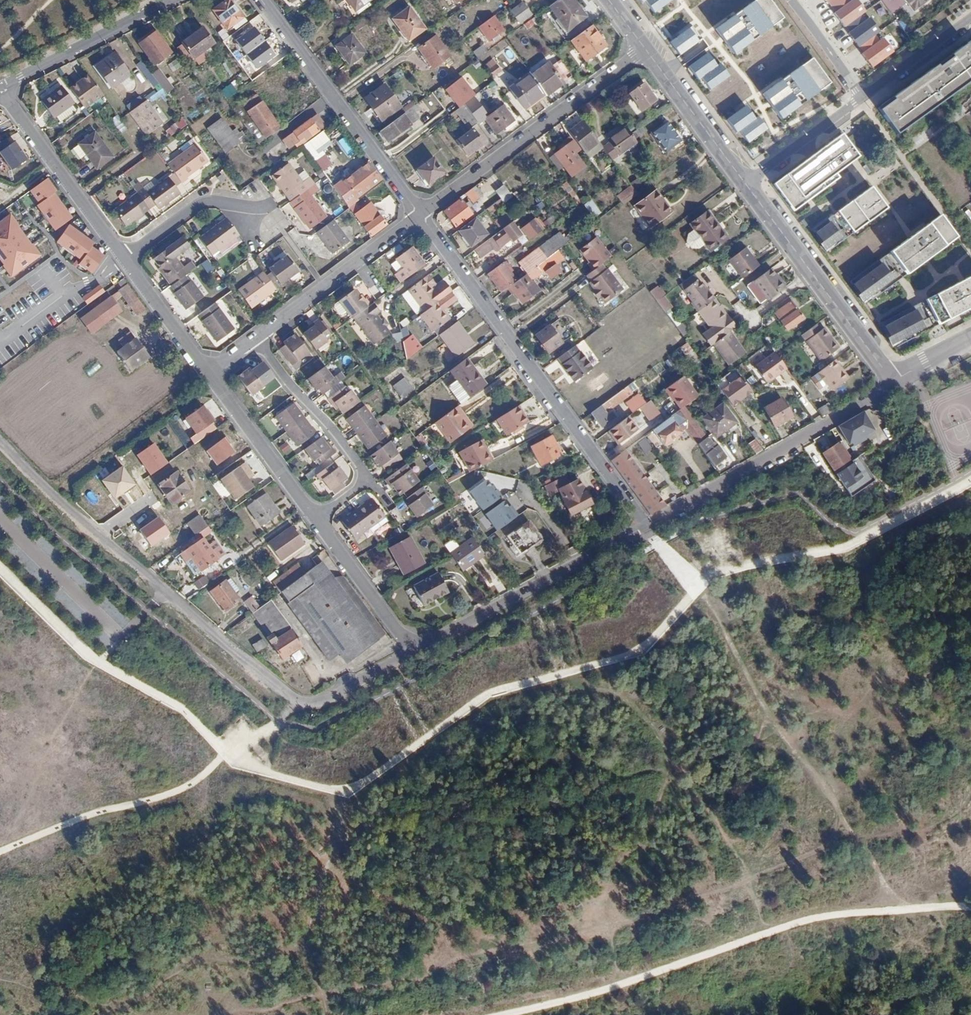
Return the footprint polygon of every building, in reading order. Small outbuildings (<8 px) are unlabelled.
[(214,10),(227,29),(242,18),(236,9),(236,5),(235,3),(233,0),(231,0),(227,0),(214,10)] [(356,14),(369,5),(366,1),(368,0),(346,0),(356,14)] [(547,6),(565,31),(585,17),(572,0),(555,0),(547,6)] [(654,11),(671,0),(646,0),(654,11)] [(712,23),(733,52),(783,16),(771,0),(745,0),(712,23)] [(844,26),(866,10),(858,0),(852,0),(835,12),(844,26)] [(912,8),(923,0),(905,0),(912,8)] [(522,2),(510,11),(518,22),(530,14),(522,2)] [(407,7),(392,18),(408,39),(423,27),(407,7)] [(491,16),(477,26),(488,41),(502,31),(491,16)] [(538,16),(526,25),(529,29),(541,21),(538,16)] [(849,32),(859,45),(880,29),(870,16),(849,32)] [(678,52),(700,37),(691,24),(669,39),(678,52)] [(604,45),(590,26),(570,40),(585,60),(604,45)] [(254,27),(236,40),(246,54),(264,41),(254,27)] [(203,28),(182,43),(194,59),(214,43),(203,28)] [(155,33),(140,45),(155,64),(170,53),(155,33)] [(363,54),(350,37),(335,48),(348,66),(363,54)] [(434,37),(417,50),(431,68),(447,55),(434,37)] [(863,53),(872,66),(894,50),(884,37),(863,53)] [(896,128),(970,74),(970,39),(968,42),(967,39),(878,104),(896,128)] [(264,41),(246,54),(257,69),(275,56),(264,41)] [(482,44),(472,51),(477,57),(486,50),(482,44)] [(685,64),(696,79),(699,76),(719,62),(709,48),(685,64)] [(117,55),(98,68),(113,89),(132,76),(117,55)] [(761,90),(780,120),(829,85),(809,56),(761,90)] [(180,59),(170,64),(174,72),(184,67),(180,59)] [(494,59),(486,65),(495,76),(502,70),(494,59)] [(564,60),(556,63),(565,82),(572,78),(564,60)] [(719,62),(699,76),(709,90),(733,74),(723,60),(719,62)] [(164,97),(175,90),(159,66),(151,72),(143,61),(138,65),(156,92),(148,98),(152,103),(163,96),(164,97)] [(548,62),(531,75),(544,93),(554,86),(555,88),(563,82),(548,62)] [(523,108),(544,93),(531,75),(529,73),(509,88),(523,108)] [(90,75),(72,89),(89,111),(108,97),(90,75)] [(639,81),(626,91),(638,108),(652,98),(639,81)] [(228,100),(239,92),(233,84),(221,92),(228,100)] [(383,85),(365,98),(380,120),(399,107),(383,85)] [(61,87),(41,102),(55,120),(75,105),(61,87)] [(471,98),(463,103),(477,122),(478,123),(485,117),(471,98)] [(163,120),(149,100),(131,114),(139,125),(142,124),(147,132),(163,120)] [(261,101),(246,110),(264,137),(278,128),(261,101)] [(724,118),(734,131),(737,129),(757,115),(748,102),(724,118)] [(477,122),(463,103),(455,110),(469,128),(477,122)] [(415,104),(377,133),(384,141),(386,140),(388,142),(418,119),(414,114),(420,109),(415,104)] [(485,117),(495,132),(512,119),(502,105),(485,117)] [(436,109),(422,120),(429,129),(443,119),(436,109)] [(757,115),(737,129),(746,141),(769,126),(760,113),(757,115)] [(316,114),(293,133),(298,139),(303,135),(306,139),(324,125),(316,114)] [(182,115),(171,124),(175,130),(187,122),(182,115)] [(664,118),(648,130),(663,151),(679,138),(664,118)] [(238,142),(221,119),(208,128),(225,152),(238,142)] [(598,140),(583,120),(569,130),(584,150),(598,140)] [(863,153),(842,125),(769,178),(791,206),(863,153)] [(603,147),(611,158),(635,141),(625,126),(607,140),(609,142),(603,147)] [(473,127),(457,139),(466,152),(483,140),(473,127)] [(925,130),(910,137),(914,146),(930,139),(925,130)] [(116,156),(98,131),(81,144),(98,169),(116,156)] [(347,157),(356,151),(346,136),(337,142),(347,157)] [(0,141),(0,152),(12,169),(27,160),(14,142),(10,143),(6,137),(0,141)] [(573,138),(555,152),(573,178),(587,166),(577,151),(581,148),(573,138)] [(587,158),(600,148),(596,142),(583,152),(587,158)] [(197,146),(170,166),(184,184),(189,179),(188,178),(209,163),(197,146)] [(329,178),(338,172),(328,154),(318,160),(329,178)] [(431,158),(415,170),(426,184),(442,172),(431,158)] [(858,181),(866,175),(856,162),(848,168),(858,181)] [(308,190),(289,164),(272,177),(292,203),(308,190)] [(368,164),(343,182),(355,198),(380,180),(368,164)] [(143,184),(135,190),(139,195),(147,206),(155,201),(158,206),(180,190),(168,174),(147,190),(143,184)] [(222,174),(218,177),(222,182),(226,179),(222,174)] [(47,176),(30,190),(38,200),(35,204),(54,229),(72,215),(53,192),(56,189),(47,176)] [(886,211),(866,182),(830,208),(850,236),(886,211)] [(511,196),(502,184),(493,190),(501,202),(511,196)] [(629,185),(614,195),(622,205),(636,194),(629,185)] [(482,197),(475,186),(458,198),(460,200),(443,212),(454,228),(471,215),(466,208),(470,205),(468,202),(463,205),(461,202),(467,198),(472,205),(482,197)] [(654,189),(632,204),(648,225),(669,209),(654,189)] [(328,217),(308,190),(292,203),(301,218),(303,216),(312,229),(328,217)] [(139,195),(115,211),(127,228),(151,211),(147,206),(139,195)] [(592,217),(599,212),(590,199),(582,204),(592,217)] [(358,209),(352,213),(371,240),(387,228),(372,208),(362,215),(358,209)] [(725,237),(706,209),(688,222),(707,249),(725,237)] [(906,275),(957,236),(937,210),(885,246),(906,275)] [(494,220),(500,229),(511,222),(504,213),(494,220)] [(0,222),(0,262),(10,276),(42,254),(10,214),(0,222)] [(826,216),(808,229),(821,249),(840,236),(826,216)] [(227,217),(201,236),(214,253),(240,236),(227,217)] [(484,234),(473,219),(457,230),(468,246),(484,234)] [(537,219),(522,230),(528,240),(544,229),(537,219)] [(350,243),(334,221),(317,233),(333,254),(350,243)] [(519,235),(515,229),(516,229),(511,222),(500,229),(473,249),(479,256),(496,243),(498,246),(503,243),(501,240),(506,236),(510,241),(519,235)] [(95,240),(69,223),(57,241),(82,257),(79,263),(93,271),(104,253),(92,245),(95,240)] [(365,231),(356,236),(360,244),(369,238),(365,231)] [(559,234),(518,265),(525,274),(528,272),(557,249),(566,243),(559,234)] [(609,255),(595,236),(578,249),(587,259),(585,260),(592,269),(600,263),(609,255)] [(169,282),(172,287),(187,276),(194,271),(190,265),(185,268),(176,256),(190,246),(185,238),(155,260),(169,279),(169,282)] [(743,247),(728,258),(741,275),(756,264),(743,247)] [(413,248),(397,259),(410,278),(426,267),(413,248)] [(547,269),(552,277),(561,270),(556,262),(563,257),(557,249),(528,272),(534,280),(547,269)] [(901,280),(883,256),(849,280),(867,304),(901,280)] [(274,260),(267,264),(282,285),(300,272),(289,257),(277,265),(274,260)] [(950,258),(949,257),(912,274),(920,291),(959,273),(952,258),(950,258)] [(506,262),(488,275),(500,292),(515,280),(510,274),(513,271),(506,262)] [(592,269),(586,274),(590,280),(589,281),(604,301),(622,288),(606,267),(604,268),(600,263),(592,269)] [(769,268),(752,281),(765,299),(782,286),(769,268)] [(970,311),(970,268),(924,294),(943,327),(970,311)] [(265,272),(240,290),(253,308),(278,289),(265,272)] [(534,280),(528,272),(525,274),(510,286),(524,304),(542,290),(534,280)] [(681,285),(691,299),(690,300),(696,309),(713,296),(708,289),(706,289),(695,275),(681,285)] [(176,293),(174,294),(181,303),(183,302),(188,309),(204,298),(193,282),(191,283),(187,276),(172,287),(176,293)] [(425,310),(453,290),(446,281),(433,291),(425,278),(410,289),(425,310)] [(147,309),(126,279),(109,291),(116,300),(123,295),(138,315),(147,309)] [(83,294),(88,302),(107,292),(103,284),(83,294)] [(663,312),(672,306),(657,285),(648,291),(663,312)] [(425,310),(422,313),(434,329),(451,317),(444,307),(458,297),(453,290),(425,310)] [(356,291),(340,302),(353,320),(355,319),(372,307),(367,299),(363,302),(356,291)] [(121,311),(107,292),(77,315),(92,333),(121,311)] [(728,330),(735,325),(713,296),(696,309),(710,328),(702,333),(709,343),(711,342),(728,330)] [(801,317),(787,296),(773,306),(776,310),(773,312),(784,329),(801,317)] [(935,327),(921,302),(888,320),(901,345),(935,327)] [(234,330),(215,304),(198,317),(217,342),(234,330)] [(372,307),(355,319),(374,346),(391,334),(378,314),(381,312),(375,304),(372,307)] [(556,316),(533,333),(546,350),(568,333),(556,316)] [(458,320),(439,334),(455,357),(472,345),(463,334),(466,332),(458,320)] [(318,329),(307,337),(319,353),(331,345),(329,342),(334,338),(323,322),(316,327),(318,329)] [(814,324),(800,334),(820,361),(837,349),(821,328),(819,330),(814,324)] [(744,351),(728,330),(711,342),(727,364),(744,351)] [(149,356),(130,333),(119,341),(124,348),(118,353),(132,370),(149,356)] [(421,347),(412,333),(404,339),(407,358),(421,347)] [(313,355),(299,336),(287,345),(290,350),(286,354),(296,367),(313,355)] [(573,345),(557,357),(561,363),(563,362),(569,370),(567,373),(573,381),(591,367),(580,351),(579,352),(573,345)] [(787,365),(774,348),(753,363),(764,378),(768,379),(773,375),(774,373),(776,371),(777,372),(787,365)] [(446,386),(459,404),(485,384),(465,357),(448,370),(454,379),(446,386)] [(834,360),(818,371),(830,389),(847,378),(834,360)] [(253,371),(241,379),(254,398),(271,386),(260,369),(254,373),(253,371)] [(320,392),(324,397),(341,386),(337,380),(335,381),(327,370),(310,382),(318,394),(320,392)] [(602,371),(585,384),(590,391),(607,377),(602,371)] [(681,374),(664,387),(677,405),(694,392),(681,374)] [(714,380),(730,403),(751,389),(740,374),(728,382),(722,374),(714,380)] [(402,378),(391,385),(399,397),(411,390),(402,378)] [(631,381),(591,411),(602,425),(614,416),(609,408),(631,392),(630,390),(635,386),(631,381)] [(708,384),(699,391),(703,397),(712,390),(708,384)] [(336,405),(344,416),(360,405),(351,393),(350,394),(346,389),(330,400),(334,407),(336,405)] [(637,392),(624,402),(632,412),(637,407),(645,401),(637,392)] [(792,416),(782,397),(764,406),(775,425),(792,416)] [(657,411),(647,399),(645,401),(637,407),(647,419),(657,411)] [(734,420),(720,401),(701,416),(714,434),(734,420)] [(821,402),(815,407),(821,416),(828,411),(821,402)] [(186,416),(198,432),(216,420),(204,404),(186,416)] [(696,441),(706,434),(683,404),(650,429),(659,442),(682,425),(695,442),(696,441)] [(518,406),(497,417),(507,435),(527,424),(518,406)] [(290,434),(307,423),(295,407),(279,418),(290,434)] [(452,408),(433,422),(447,442),(466,428),(452,408)] [(349,422),(360,437),(377,425),(366,410),(349,422)] [(874,433),(862,413),(839,426),(851,447),(874,433)] [(627,415),(607,431),(617,444),(637,429),(627,415)] [(307,423),(290,434),(301,449),(317,438),(307,423)] [(377,425),(360,437),(371,452),(388,440),(377,425)] [(706,434),(696,441),(713,464),(727,454),(718,442),(715,445),(706,434)] [(539,465),(562,453),(551,435),(529,445),(539,465)] [(644,437),(636,441),(642,454),(650,450),(644,437)] [(224,438),(206,452),(217,467),(235,453),(224,438)] [(763,448),(755,438),(749,442),(757,453),(763,448)] [(467,472),(489,460),(478,440),(456,451),(467,472)] [(333,450),(331,452),(323,441),(307,453),(315,464),(317,462),(321,467),(337,456),(333,450)] [(155,442),(136,455),(150,475),(169,463),(155,442)] [(852,463),(838,442),(820,454),(834,475),(852,463)] [(392,445),(372,459),(382,472),(384,470),(388,475),(404,463),(392,445)] [(665,504),(624,450),(610,461),(649,513),(665,504)] [(122,465),(100,480),(114,500),(135,485),(122,465)] [(240,465),(221,478),(234,498),(254,486),(240,465)] [(322,484),(324,483),(332,493),(347,482),(340,471),(338,472),(335,467),(318,479),(322,484)] [(393,488),(401,499),(420,486),(408,468),(391,480),(396,486),(393,488)] [(451,483),(464,475),(461,471),(448,478),(451,483)] [(178,473),(160,484),(173,504),(190,493),(178,473)] [(583,492),(577,480),(567,486),(562,478),(551,484),(555,491),(560,489),(564,497),(562,498),(570,514),(591,504),(585,491),(583,492)] [(488,479),(471,490),(484,508),(500,497),(488,479)] [(420,521),(434,511),(427,499),(429,498),(424,491),(409,502),(413,508),(412,509),(420,521)] [(264,494),(246,507),(260,526),(278,513),(264,494)] [(505,500),(487,513),(499,530),(517,516),(505,500)] [(374,504),(359,515),(371,531),(386,520),(374,504)] [(371,531),(359,515),(345,526),(357,542),(371,531)] [(200,516),(188,524),(196,536),(208,528),(200,516)] [(158,517),(139,529),(150,547),(170,534),(158,517)] [(525,523),(506,537),(519,555),(538,540),(525,523)] [(302,543),(290,526),(267,543),(279,560),(302,543)] [(185,560),(195,574),(218,558),(203,537),(185,550),(190,557),(185,560)] [(426,568),(411,540),(390,551),(396,561),(398,560),(407,577),(426,568)] [(453,542),(444,548),(463,574),(485,559),(472,541),(459,550),(453,542)] [(326,656),(336,648),(345,661),(384,633),(373,617),(367,622),(320,560),(296,578),(280,591),(326,656)] [(273,582),(280,591),(296,578),(289,569),(273,582)] [(206,575),(194,582),(199,590),(211,582),(206,575)] [(439,577),(414,592),(425,610),(450,596),(439,577)] [(230,579),(210,592),(224,612),(240,601),(234,593),(239,590),(230,579)] [(245,603),(252,614),(261,608),(253,597),(245,603)] [(290,624),(270,600),(261,608),(252,614),(267,633),(271,630),(283,631),(290,624)] [(123,628),(130,620),(123,613),(115,621),(123,628)] [(273,631),(265,637),(269,643),(270,642),(281,658),(301,646),(291,630),(277,638),(273,631)] [(108,648),(114,641),(105,635),(100,642),(108,648)] [(264,638),(252,645),(256,653),(268,646),(264,638)]
